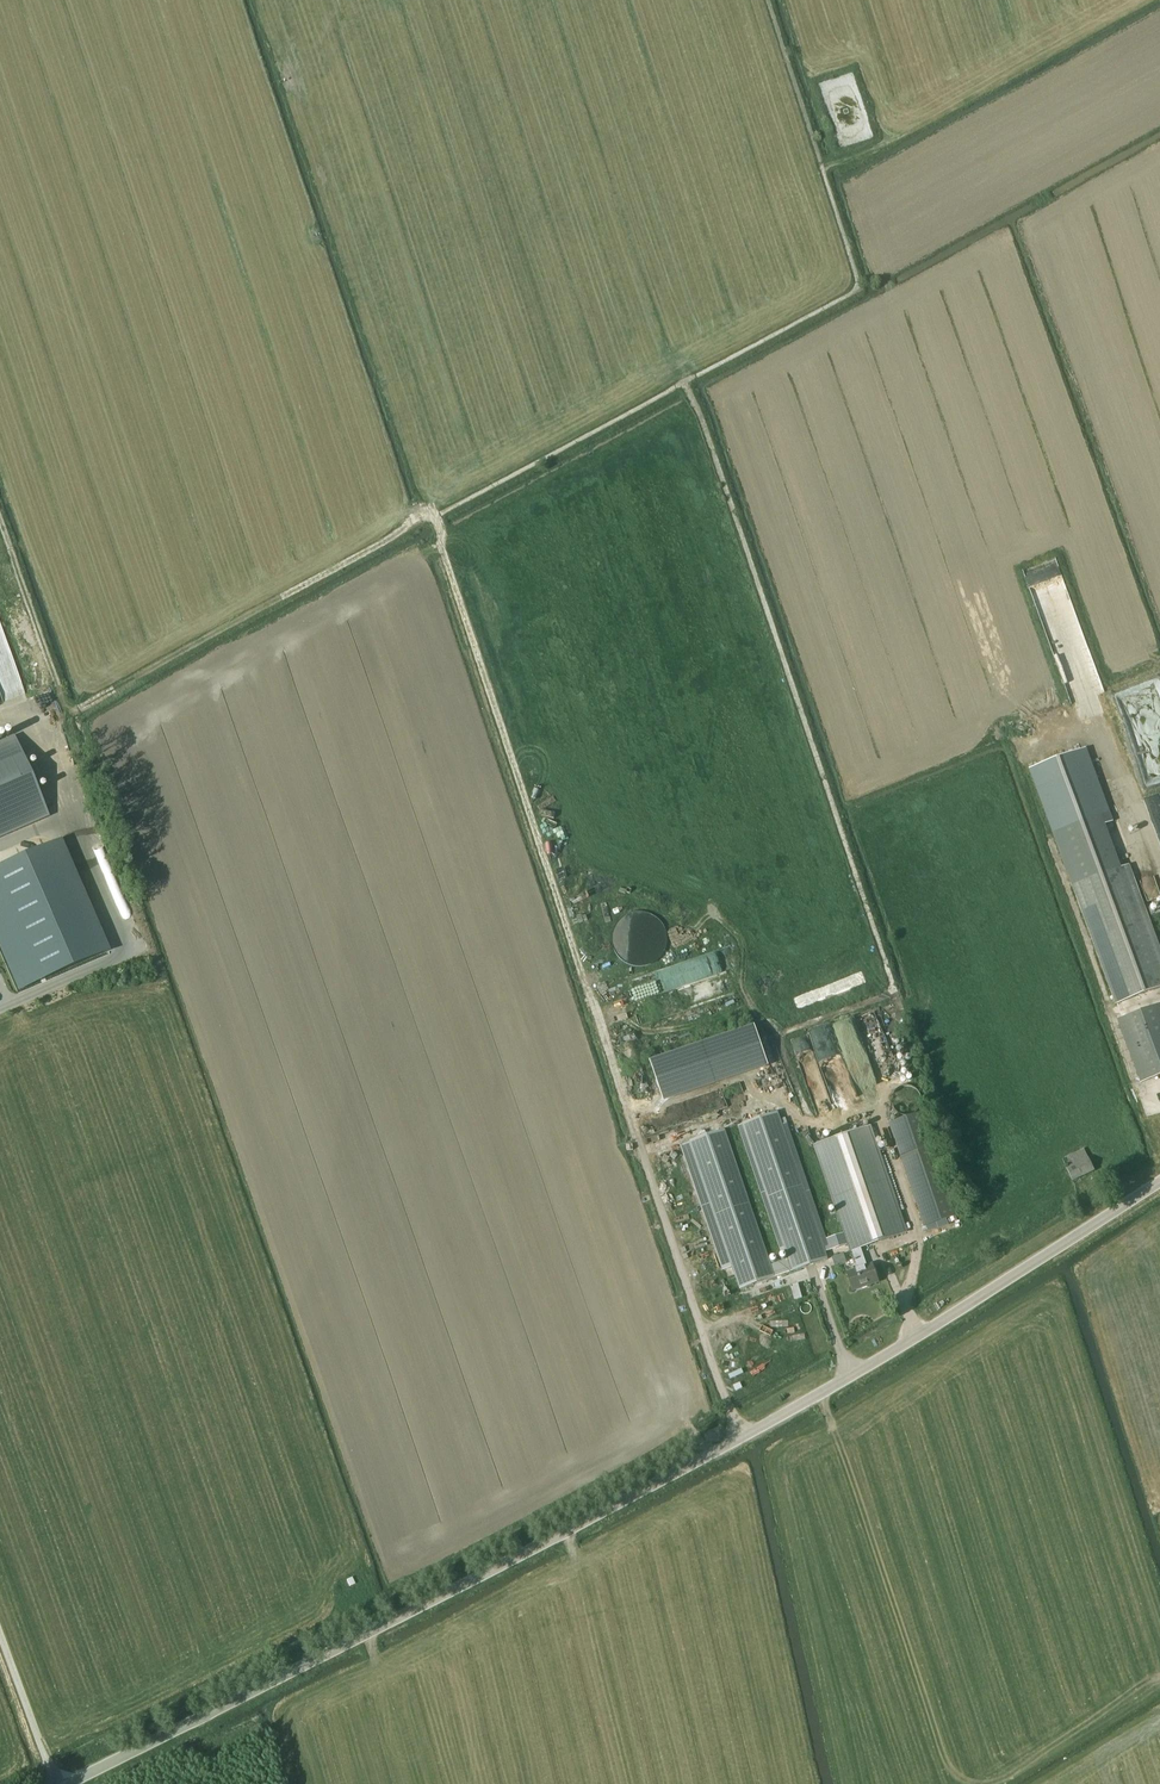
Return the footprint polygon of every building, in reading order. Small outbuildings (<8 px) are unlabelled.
[(48,815),(14,738),(0,745),(0,836),(48,815)] [(1115,1005),(1159,988),(1159,948),(1129,865),(1107,874),(1090,831),(1110,824),(1084,754),(1030,774),(1115,1005)] [(1159,810),(1159,794),(1148,797),(1151,812),(1159,810)] [(100,942),(56,842),(33,853),(75,953),(100,942)] [(122,913),(130,909),(121,891),(114,895),(122,913)] [(47,921),(39,903),(0,921),(0,935),(3,941),(47,921)] [(634,954),(631,962),(656,970),(667,934),(660,932),(664,921),(626,909),(617,938),(627,941),(624,951),(634,954)] [(650,1061),(664,1102),(769,1066),(754,1025),(742,991),(638,1026),(650,1061)] [(1117,1020),(1141,1083),(1159,1076),(1159,1004),(1117,1020)] [(856,1016),(791,1038),(807,1085),(825,1079),(816,1053),(841,1045),(860,1100),(882,1093),(856,1016)] [(733,1268),(740,1290),(828,1260),(777,1112),(743,1124),(789,1260),(771,1266),(725,1131),(680,1146),(723,1271),(733,1268)] [(959,1214),(924,1113),(890,1125),(925,1226),(959,1214)] [(908,1233),(871,1126),(814,1146),(850,1252),(852,1252),(858,1270),(847,1273),(853,1291),(879,1282),(872,1264),(867,1266),(861,1249),(908,1233)] [(1095,1171),(1089,1158),(1088,1158),(1084,1150),(1062,1160),(1066,1168),(1067,1168),(1073,1182),(1095,1171)] [(791,1286),(795,1300),(805,1297),(801,1283),(791,1286)]
